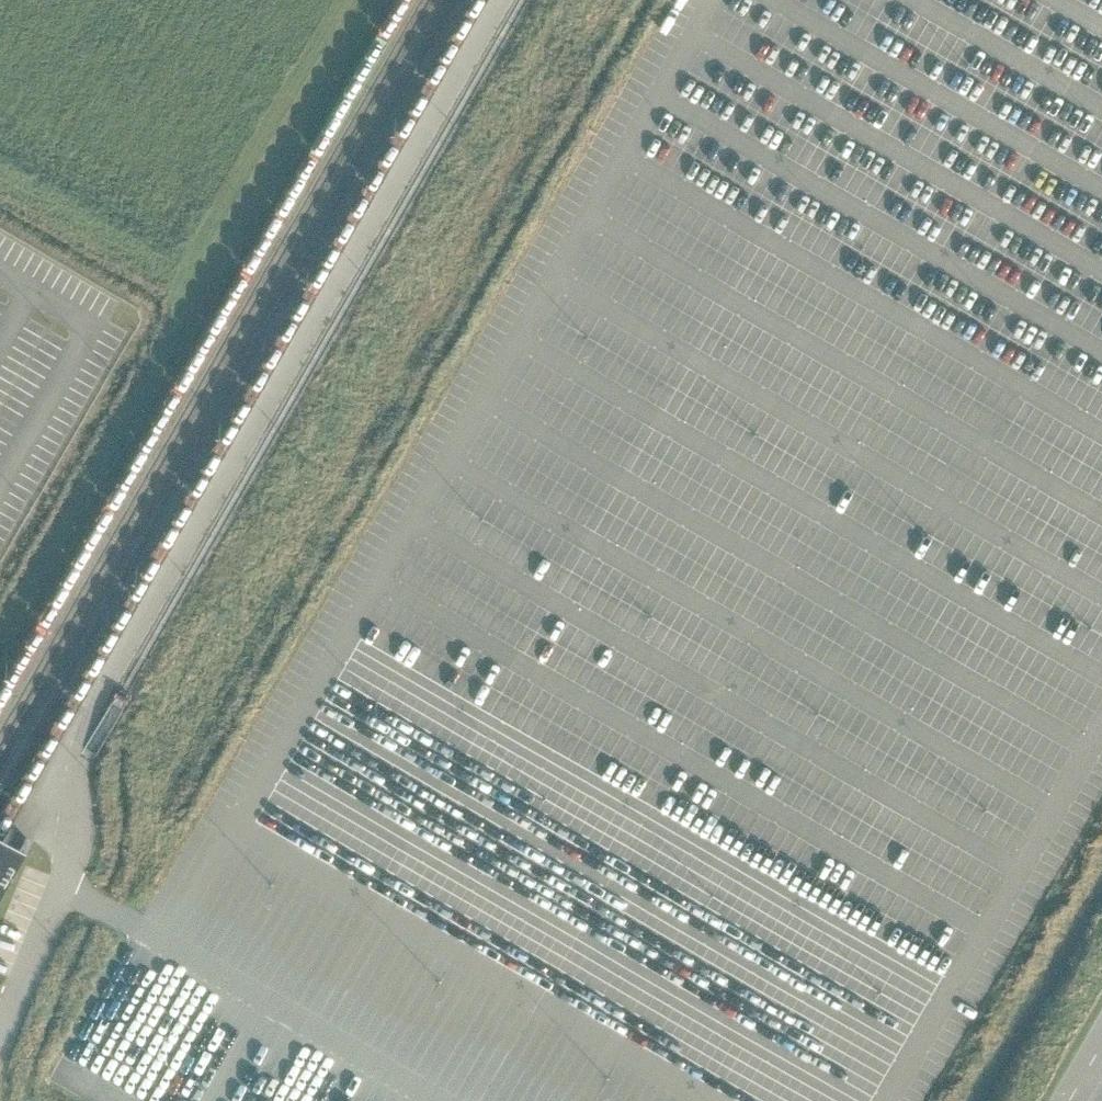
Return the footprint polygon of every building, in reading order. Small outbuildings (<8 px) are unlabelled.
[(27,835),(24,833),(4,822),(0,820),(0,882),(27,835)]
